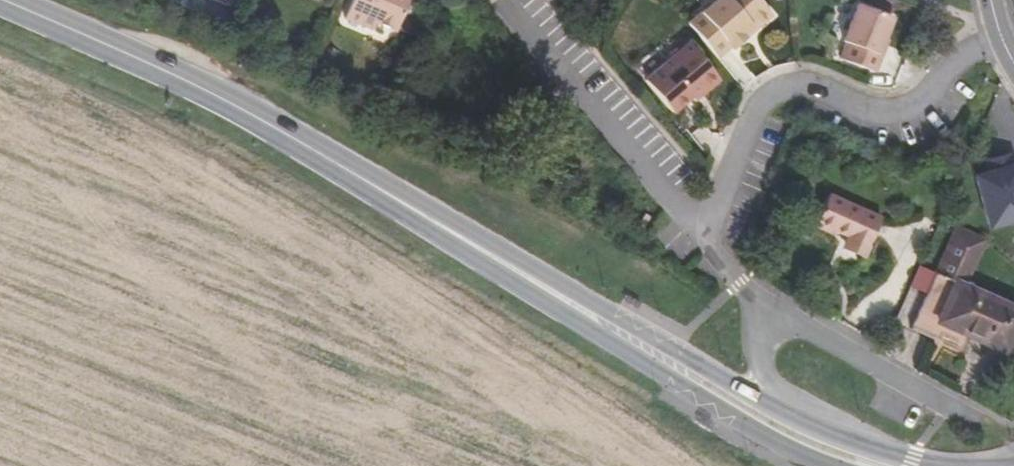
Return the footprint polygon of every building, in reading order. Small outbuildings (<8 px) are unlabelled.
[(344,18),(368,28),(371,20),(394,29),(406,0),(351,0),(344,18)] [(691,25),(719,60),(732,49),(733,51),(774,18),(760,0),(721,0),(691,25)] [(893,16),(860,2),(838,55),(876,70),(883,53),(879,52),(893,16)] [(668,64),(646,84),(674,116),(692,100),(703,90),(706,93),(720,81),(689,46),(682,53),(676,52),(669,59),(668,64)] [(703,90),(692,100),(695,103),(706,93),(703,90)] [(1013,219),(1013,168),(1010,152),(983,159),(987,172),(975,176),(989,226),(1013,219)] [(812,226),(831,235),(833,230),(844,235),(840,245),(863,255),(878,218),(826,196),(812,226)] [(935,274),(925,295),(910,329),(936,341),(939,336),(961,346),(965,337),(1004,354),(1013,331),(1013,310),(962,286),(983,241),(956,228),(935,274)] [(935,274),(918,266),(908,287),(925,295),(935,274)]
